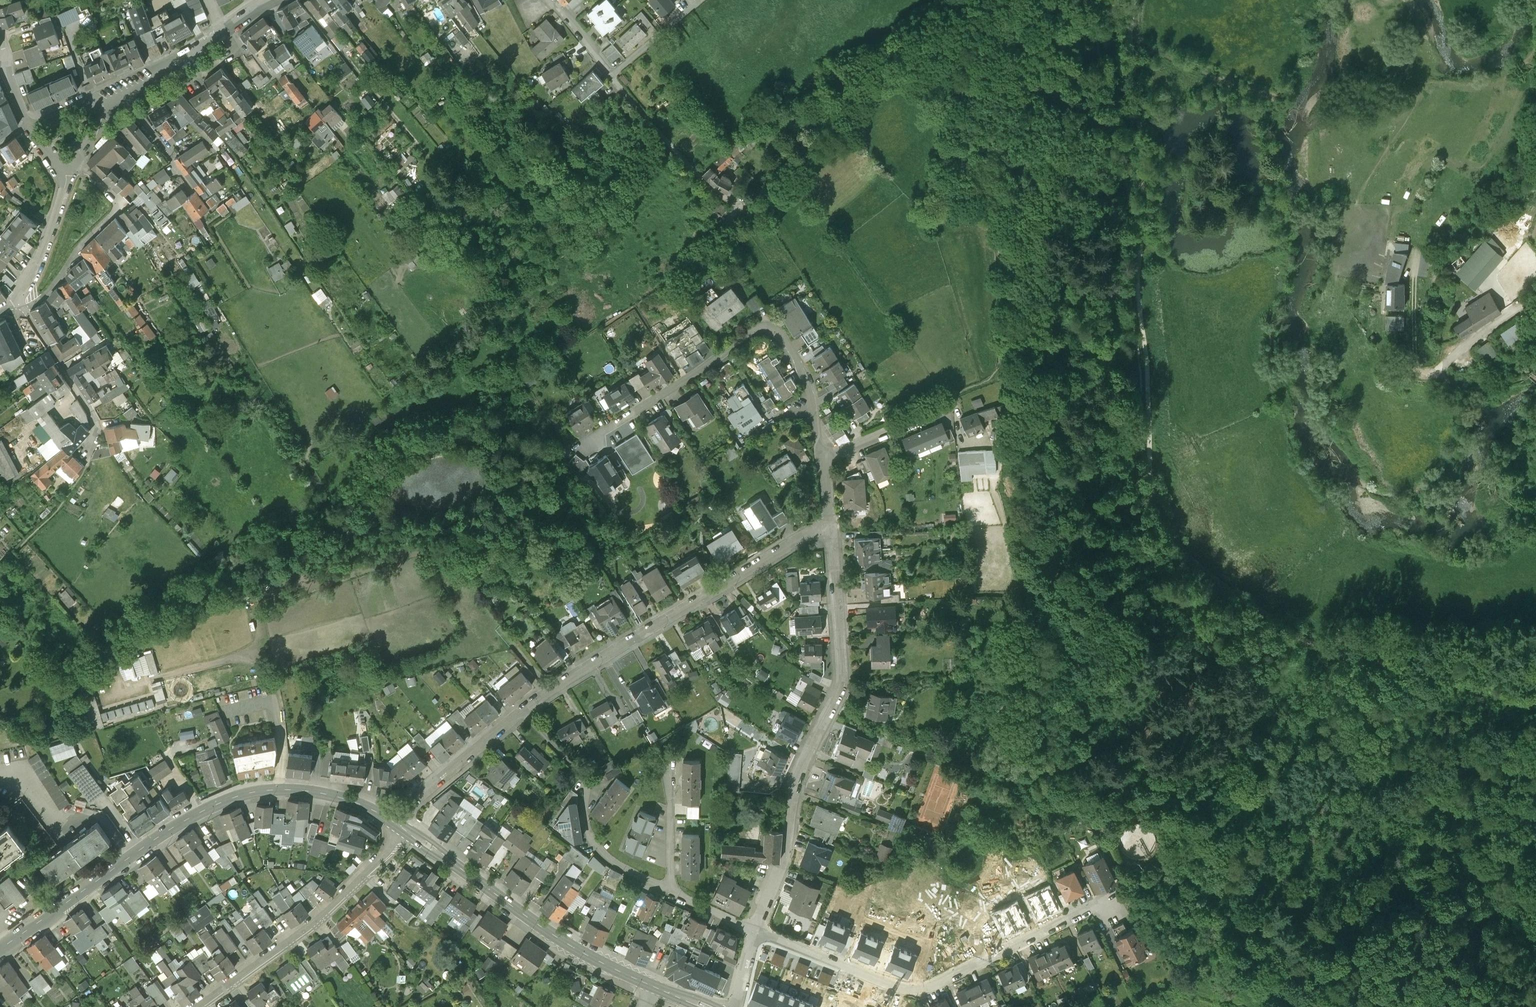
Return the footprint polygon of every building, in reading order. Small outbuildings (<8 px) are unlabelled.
[(0,7),(0,16),(4,27),(15,23),(13,17),(25,13),(21,0),(0,7)] [(199,0),(186,0),(193,17),(204,12),(199,0)] [(298,0),(297,0),(278,11),(285,23),(300,14),(306,10),(298,0)] [(318,0),(307,0),(304,2),(318,19),(321,17),(327,12),(318,0)] [(328,10),(337,3),(335,0),(320,0),(328,10)] [(337,3),(340,7),(344,12),(352,6),(349,0),(335,0),(337,3)] [(352,6),(356,10),(359,8),(354,0),(349,0),(352,6)] [(406,9),(411,6),(408,0),(401,0),(406,9)] [(465,0),(453,0),(459,8),(468,3),(465,0)] [(482,13),(496,5),(501,2),(500,0),(474,0),(482,13)] [(582,0),(570,0),(567,3),(572,9),(582,0)] [(609,0),(603,0),(599,4),(598,2),(592,7),(593,8),(587,14),(596,23),(594,24),(615,7),(609,0)] [(661,13),(673,3),(671,0),(650,0),(661,13)] [(75,7),(58,14),(62,26),(80,18),(75,7)] [(344,12),(340,7),(331,15),(340,27),(344,24),(350,33),(356,29),(344,12)] [(615,7),(594,24),(603,34),(609,29),(610,30),(616,25),(615,24),(622,18),(614,8),(615,7)] [(182,13),(171,20),(166,10),(148,20),(151,28),(152,31),(162,25),(172,43),(192,31),(182,13)] [(300,14),(285,23),(289,29),(310,16),(306,10),(300,14)] [(652,23),(641,10),(636,15),(640,20),(637,22),(645,31),(649,28),(647,27),(652,23)] [(204,12),(193,17),(196,23),(207,18),(204,12)] [(326,23),(322,26),(331,39),(336,35),(337,34),(334,30),(338,27),(332,18),(327,12),(321,17),(326,23)] [(357,12),(353,16),(358,22),(362,19),(357,12)] [(50,16),(39,19),(41,26),(52,22),(50,16)] [(326,23),(321,17),(318,19),(317,20),(322,26),(326,23)] [(263,18),(240,36),(254,53),(262,47),(259,43),(263,40),(259,35),(270,27),(263,18)] [(557,33),(546,20),(534,30),(545,43),(535,52),(541,59),(564,39),(558,32),(557,33)] [(52,22),(41,26),(42,26),(34,29),(39,44),(41,47),(59,41),(52,22)] [(637,22),(618,40),(626,49),(645,31),(637,22)] [(312,25),(293,40),(309,60),(328,44),(312,25)] [(151,28),(139,33),(145,48),(151,59),(162,54),(157,43),(152,31),(151,28)] [(336,35),(331,39),(340,50),(345,46),(336,35)] [(135,39),(102,53),(111,74),(112,76),(145,62),(135,39)] [(364,45),(362,42),(356,46),(361,53),(367,48),(371,45),(368,42),(364,45)] [(285,43),(272,52),(280,62),(290,54),(285,43)] [(621,54),(612,43),(602,52),(610,62),(621,54)] [(39,44),(23,49),(30,68),(46,63),(41,47),(39,44)] [(99,47),(80,56),(92,83),(111,74),(102,53),(99,47)] [(367,48),(361,53),(367,59),(372,54),(367,48)] [(269,49),(264,53),(274,67),(280,62),(272,52),(269,49)] [(563,53),(553,59),(556,65),(560,63),(567,59),(563,53)] [(71,54),(64,57),(68,68),(75,66),(71,54)] [(302,63),(289,72),(294,78),(301,73),(304,77),(309,73),(302,63)] [(342,77),(352,72),(347,63),(337,69),(342,77)] [(556,65),(543,73),(549,84),(556,80),(558,83),(568,76),(560,63),(556,65)] [(30,68),(22,71),(24,76),(32,74),(30,68)] [(237,88),(221,68),(204,81),(209,87),(211,91),(220,84),(228,95),(237,88)] [(593,70),(571,89),(576,95),(575,95),(577,97),(578,96),(581,100),(595,89),(595,90),(604,82),(593,70)] [(22,71),(15,73),(19,85),(26,82),(24,76),(22,71)] [(71,73),(53,81),(45,84),(46,85),(27,93),(34,108),(51,101),(62,96),(61,96),(78,89),(71,73)] [(261,79),(257,74),(253,78),(260,87),(269,80),(266,76),(261,79)] [(295,88),(286,75),(280,79),(286,88),(291,95),(298,89),(296,87),(295,88)] [(251,83),(248,78),(243,82),(246,87),(251,83)] [(209,87),(198,94),(206,106),(210,104),(213,109),(209,112),(210,113),(212,111),(219,107),(221,106),(211,91),(209,87)] [(238,89),(237,88),(228,95),(239,110),(240,109),(244,114),(253,108),(240,92),(242,90),(240,87),(238,89)] [(291,95),(286,88),(281,92),(287,101),(289,100),(292,105),(296,101),(300,106),(307,100),(304,97),(298,89),(291,95)] [(192,105),(181,94),(172,101),(167,104),(172,113),(174,112),(179,107),(184,112),(192,105)] [(198,94),(190,99),(200,109),(205,106),(205,107),(206,106),(198,94)] [(367,95),(362,100),(371,107),(375,101),(367,95)] [(8,102),(7,98),(6,98),(0,102),(0,106),(8,102)] [(0,119),(0,136),(18,124),(8,102),(0,106),(0,113),(2,118),(0,119)] [(161,106),(155,109),(155,111),(150,114),(156,123),(152,126),(154,128),(158,125),(167,119),(166,117),(172,113),(167,104),(162,107),(161,106)] [(342,117),(330,104),(322,111),(319,108),(313,113),(316,117),(319,114),(325,120),(326,119),(332,125),(342,117)] [(203,117),(192,105),(184,112),(185,114),(190,119),(194,124),(203,117)] [(184,112),(179,107),(174,112),(180,118),(185,114),(184,112)] [(219,107),(212,111),(217,118),(225,115),(219,107)] [(239,110),(232,116),(238,123),(246,117),(244,114),(240,109),(239,110)] [(210,113),(206,116),(212,122),(214,120),(215,121),(218,119),(217,118),(212,111),(210,113)] [(232,116),(229,112),(226,115),(225,115),(217,118),(218,119),(222,123),(223,123),(229,130),(231,129),(238,123),(232,116)] [(313,113),(306,120),(313,129),(310,132),(321,145),(325,141),(327,143),(329,141),(320,131),(327,125),(323,121),(325,120),(319,114),(316,117),(313,113)] [(180,118),(174,123),(180,128),(183,126),(190,119),(185,114),(180,118)] [(203,117),(194,124),(199,129),(208,122),(203,117),(203,118),(203,117)] [(167,119),(158,125),(168,138),(179,129),(180,128),(174,123),(172,125),(167,119)] [(147,138),(132,120),(123,127),(138,145),(147,138)] [(214,128),(208,122),(199,129),(210,142),(212,140),(213,138),(218,134),(213,129),(214,128)] [(229,130),(223,123),(222,123),(216,128),(221,133),(229,142),(231,140),(237,147),(239,146),(244,142),(237,134),(236,136),(231,129),(229,130)] [(179,129),(168,138),(172,143),(183,134),(179,129)] [(240,130),(237,133),(237,134),(244,142),(247,140),(240,130)] [(125,141),(117,133),(114,137),(121,144),(125,141)] [(15,137),(1,146),(3,149),(10,159),(11,161),(11,160),(25,151),(15,137)] [(114,137),(88,161),(103,177),(111,170),(108,166),(118,156),(121,160),(130,153),(121,144),(114,137)] [(147,138),(138,145),(145,153),(152,144),(147,138)] [(203,140),(181,155),(189,163),(192,161),(209,150),(204,141),(203,140)] [(244,142),(239,146),(244,152),(249,148),(244,142)] [(121,160),(120,162),(122,163),(125,168),(128,172),(136,163),(135,161),(136,160),(130,153),(121,160)] [(726,153),(703,177),(714,188),(727,195),(731,187),(719,180),(716,177),(733,159),(726,153)] [(189,163),(181,155),(175,159),(186,174),(194,168),(196,167),(192,161),(189,163)] [(10,159),(5,162),(9,167),(14,164),(11,160),(11,161),(10,159)] [(122,163),(116,169),(120,173),(125,168),(122,163)] [(199,165),(196,167),(194,168),(200,177),(205,173),(199,165)] [(166,168),(147,180),(152,188),(171,176),(166,168)] [(194,168),(186,174),(190,179),(195,186),(203,180),(200,177),(194,168)] [(120,177),(111,170),(103,177),(118,191),(121,188),(128,182),(122,175),(120,177)] [(741,173),(735,179),(740,183),(746,177),(741,173)] [(217,177),(206,184),(208,187),(212,192),(222,184),(217,177)] [(10,179),(6,182),(11,190),(15,187),(13,183),(15,182),(14,179),(12,181),(10,179)] [(203,180),(195,186),(200,193),(201,192),(208,187),(206,184),(203,180)] [(128,182),(121,188),(123,189),(119,193),(126,199),(129,196),(126,192),(132,186),(128,182)] [(390,203),(404,193),(398,185),(384,195),(390,203)] [(208,187),(201,192),(205,197),(212,192),(208,187)] [(0,191),(0,193),(4,197),(6,195),(8,197),(10,195),(3,189),(0,191)] [(182,190),(168,200),(174,207),(179,203),(180,203),(183,201),(188,198),(188,197),(182,190)] [(196,191),(188,197),(188,198),(183,201),(184,203),(186,207),(200,197),(196,191)] [(233,196),(226,201),(229,205),(236,200),(233,196)] [(200,197),(186,207),(195,219),(208,209),(200,197)] [(156,204),(150,198),(146,202),(152,209),(150,211),(156,218),(163,212),(156,204)] [(164,203),(161,200),(156,204),(163,212),(165,214),(170,211),(164,203)] [(174,207),(168,200),(164,203),(170,211),(171,213),(184,203),(183,201),(180,203),(179,203),(174,207)] [(224,202),(217,207),(220,211),(227,207),(224,202)] [(134,204),(129,207),(126,203),(120,207),(123,212),(121,214),(129,225),(131,228),(134,232),(135,231),(143,225),(147,230),(152,227),(134,204)] [(722,220),(728,212),(716,204),(710,212),(722,220)] [(37,224),(22,211),(2,235),(5,237),(18,248),(25,240),(37,224)] [(115,218),(97,236),(104,244),(115,260),(124,254),(115,245),(127,233),(127,232),(115,218)] [(135,231),(134,232),(131,228),(127,232),(127,233),(130,237),(136,244),(139,248),(144,244),(135,231)] [(5,237),(0,243),(0,254),(7,261),(8,261),(18,248),(5,237)] [(130,237),(125,241),(127,243),(124,247),(128,251),(129,250),(130,251),(133,249),(132,247),(136,244),(130,237)] [(94,238),(82,251),(98,271),(97,273),(96,274),(97,275),(99,277),(104,285),(108,289),(115,283),(102,264),(108,260),(103,248),(94,238)] [(1484,238),(1456,269),(1475,286),(1503,254),(1484,238)] [(25,240),(18,248),(27,255),(33,247),(25,240)] [(1390,266),(1388,283),(1400,284),(1410,255),(1396,252),(1390,266)] [(124,254),(115,260),(117,263),(127,257),(124,254)] [(84,259),(73,268),(83,281),(95,273),(84,259)] [(83,281),(73,268),(67,275),(75,286),(80,282),(83,284),(85,283),(83,281)] [(99,277),(95,280),(96,282),(94,283),(97,288),(99,286),(100,288),(104,285),(99,277)] [(68,280),(58,287),(66,298),(76,292),(68,280)] [(13,290),(6,283),(0,286),(7,297),(13,290)] [(313,291),(322,305),(332,299),(323,285),(313,291)] [(88,294),(81,299),(85,306),(95,299),(90,292),(91,292),(88,287),(84,290),(85,294),(87,293),(88,294)] [(57,288),(49,298),(55,305),(56,303),(57,305),(64,297),(57,288)] [(731,289),(707,307),(704,303),(696,309),(714,334),(723,327),(721,325),(745,307),(731,289)] [(1456,324),(1463,333),(1500,309),(1487,290),(1463,305),(1469,315),(1456,324)] [(81,299),(76,292),(66,298),(76,312),(81,309),(85,306),(81,299)] [(1388,306),(1387,330),(1405,331),(1407,294),(1399,294),(1398,307),(1388,306)] [(756,296),(746,303),(753,313),(763,306),(756,296)] [(814,329),(795,299),(777,311),(796,340),(801,337),(814,329)] [(46,302),(31,311),(35,319),(50,309),(46,302)] [(70,309),(66,303),(62,306),(65,312),(70,309)] [(211,319),(220,315),(215,303),(205,307),(211,319)] [(133,304),(126,309),(127,311),(130,309),(133,313),(130,315),(131,317),(139,312),(133,304)] [(62,306),(57,310),(60,316),(65,312),(62,306)] [(50,309),(35,319),(39,325),(51,343),(59,338),(55,331),(61,327),(56,319),(50,309)] [(98,331),(81,309),(76,312),(73,314),(85,328),(91,336),(96,333),(98,331)] [(146,321),(140,314),(133,319),(134,321),(137,319),(140,323),(137,325),(139,327),(146,321)] [(0,322),(0,363),(20,352),(21,351),(6,320),(0,322)] [(156,335),(147,323),(140,329),(141,331),(144,329),(150,337),(147,339),(148,340),(156,335)] [(1515,323),(1505,330),(1512,340),(1522,333),(1515,323)] [(693,327),(666,344),(681,367),(688,362),(686,358),(698,351),(700,355),(707,350),(693,327)] [(85,328),(75,335),(76,336),(81,344),(91,336),(85,328)] [(814,329),(801,337),(808,347),(820,339),(814,329)] [(101,339),(96,333),(91,336),(96,342),(96,343),(101,339)] [(76,336),(63,345),(59,338),(51,343),(61,357),(67,354),(79,345),(81,344),(76,336)] [(81,344),(79,345),(83,350),(96,342),(91,336),(81,344)] [(1477,346),(1484,356),(1495,348),(1488,338),(1477,346)] [(106,345),(82,359),(88,370),(90,368),(95,376),(107,368),(103,361),(112,355),(106,345)] [(822,346),(812,353),(815,358),(825,351),(822,346)] [(815,358),(814,359),(817,364),(814,365),(816,370),(817,369),(817,370),(820,368),(822,372),(838,361),(836,362),(833,358),(835,357),(830,349),(825,351),(815,358)] [(49,351),(23,368),(27,374),(30,379),(37,373),(53,363),(55,361),(49,351)] [(20,352),(1,362),(7,373),(24,361),(20,352)] [(658,356),(647,363),(653,372),(641,380),(645,387),(648,392),(659,386),(659,387),(673,378),(658,356)] [(791,378),(785,382),(774,366),(779,363),(776,358),(771,361),(768,357),(759,363),(784,401),(793,395),(790,391),(791,390),(793,392),(794,391),(794,390),(796,389),(796,388),(796,387),(791,378)] [(82,359),(68,368),(78,383),(86,378),(88,380),(95,376),(90,368),(88,370),(82,359)] [(838,361),(822,372),(825,376),(822,378),(824,382),(825,381),(826,382),(828,381),(830,385),(833,383),(843,376),(846,374),(844,375),(841,371),(843,370),(838,361)] [(719,369),(726,378),(735,371),(729,362),(719,369)] [(53,363),(37,373),(40,378),(23,390),(26,395),(35,389),(59,372),(53,363)] [(59,372),(35,389),(41,398),(65,380),(59,372)] [(27,374),(19,380),(20,381),(11,386),(14,390),(30,379),(27,374)] [(638,376),(629,382),(630,383),(630,384),(636,393),(645,387),(641,380),(638,376)] [(843,376),(833,383),(836,388),(846,382),(843,376)] [(78,383),(87,397),(91,402),(96,399),(106,392),(103,388),(103,387),(96,392),(88,380),(86,378),(78,383)] [(41,398),(21,413),(28,422),(36,417),(47,409),(55,403),(53,400),(70,388),(65,380),(41,398)] [(846,382),(836,388),(839,393),(849,387),(846,382)] [(110,384),(103,388),(106,392),(111,390),(110,387),(111,386),(110,384)] [(630,384),(625,387),(631,396),(636,393),(630,384)] [(754,400),(743,384),(733,391),(736,395),(728,400),(735,412),(729,416),(735,426),(739,423),(747,435),(755,429),(752,425),(762,419),(753,404),(750,405),(749,403),(754,400)] [(839,393),(837,394),(840,399),(837,401),(840,405),(841,404),(841,405),(843,404),(846,407),(862,397),(860,398),(857,394),(859,393),(854,384),(839,393)] [(604,400),(604,401),(614,416),(622,411),(621,409),(634,401),(631,396),(625,387),(604,400)] [(697,394),(690,399),(692,401),(677,410),(676,408),(675,409),(683,421),(692,416),(693,418),(692,419),(697,426),(695,428),(695,429),(712,418),(707,411),(709,410),(705,405),(704,405),(697,394)] [(601,395),(594,400),(597,405),(604,401),(604,400),(601,395)] [(862,397),(846,407),(848,411),(845,413),(848,418),(849,417),(849,418),(852,416),(854,420),(870,410),(870,409),(868,410),(865,406),(867,405),(862,397)] [(980,397),(971,401),(974,408),(983,405),(980,397)] [(85,411),(76,398),(70,403),(79,414),(85,411)] [(770,398),(766,401),(772,410),(776,407),(770,398)] [(766,401),(761,403),(767,413),(772,410),(766,401)] [(136,404),(125,410),(129,418),(140,412),(136,404)] [(998,413),(994,405),(977,412),(981,421),(998,413)] [(582,409),(564,421),(563,420),(563,421),(576,441),(595,428),(582,408),(582,409)] [(60,427),(47,409),(36,417),(52,437),(61,448),(62,447),(61,446),(70,437),(59,427),(60,427)] [(86,413),(85,411),(79,414),(83,422),(82,424),(87,428),(89,426),(86,413)] [(669,411),(660,416),(662,419),(662,418),(668,427),(676,421),(669,411)] [(977,412),(960,418),(967,436),(984,429),(981,421),(977,412)] [(832,413),(822,420),(825,425),(835,418),(832,413)] [(662,419),(649,427),(651,430),(647,432),(661,453),(671,446),(666,438),(672,434),(668,427),(662,418),(662,419)] [(835,418),(825,425),(828,430),(838,423),(835,418)] [(774,420),(763,427),(767,433),(778,426),(774,420)] [(76,430),(68,422),(60,427),(59,427),(70,437),(61,446),(62,447),(63,448),(70,453),(84,438),(89,430),(87,428),(82,424),(76,430)] [(123,424),(105,428),(107,434),(116,432),(118,438),(128,435),(128,436),(150,439),(151,431),(151,424),(132,423),(131,427),(126,427),(125,425),(125,424),(124,424),(123,424)] [(838,423),(828,430),(832,435),(842,429),(838,423)] [(941,423),(922,431),(929,447),(948,439),(941,423)] [(842,429),(832,435),(835,440),(845,434),(842,429)] [(922,431),(903,440),(909,456),(929,447),(922,431)] [(116,432),(107,434),(109,441),(118,438),(116,432)] [(845,434),(835,440),(839,446),(850,441),(845,434)] [(0,439),(0,472),(4,480),(21,472),(3,437),(0,439)] [(52,437),(44,444),(52,456),(61,448),(52,437)] [(792,454),(781,461),(783,464),(772,471),(778,481),(797,469),(802,466),(801,464),(796,456),(804,451),(795,437),(785,444),(785,445),(786,444),(792,454)] [(118,438),(109,441),(111,449),(113,453),(122,450),(118,438)] [(636,438),(614,452),(632,480),(654,465),(636,438)] [(985,449),(958,452),(962,481),(971,480),(970,472),(996,469),(995,460),(993,447),(985,449)] [(70,453),(63,448),(56,454),(61,459),(53,466),(56,469),(73,484),(75,478),(84,467),(84,466),(70,453)] [(108,448),(94,452),(91,459),(110,455),(108,448)] [(733,448),(724,453),(730,462),(739,457),(733,448)] [(884,448),(866,456),(867,459),(872,471),(875,478),(882,476),(884,479),(893,475),(889,466),(891,465),(884,448)] [(56,454),(31,475),(43,488),(52,481),(48,476),(56,469),(53,466),(61,459),(56,454)] [(867,459),(862,462),(867,473),(872,471),(867,459)] [(584,467),(576,460),(568,469),(583,481),(589,478),(588,475),(590,474),(589,472),(590,471),(586,465),(584,467)] [(590,471),(589,472),(590,474),(588,475),(589,478),(594,484),(596,483),(604,495),(611,490),(614,494),(616,492),(615,491),(622,486),(606,461),(590,471)] [(867,473),(862,462),(856,464),(859,471),(861,476),(867,473)] [(845,480),(863,479),(861,476),(859,471),(845,477),(845,480)] [(845,480),(843,480),(845,509),(865,508),(863,479),(845,480)] [(153,497),(149,493),(144,497),(149,502),(153,497)] [(760,498),(738,512),(744,521),(747,519),(759,537),(777,525),(772,517),(760,498)] [(50,506),(40,515),(43,519),(53,509),(50,506)] [(782,511),(772,517),(777,525),(779,527),(789,521),(782,511)] [(731,530),(708,544),(719,561),(742,547),(731,530)] [(878,536),(854,538),(855,550),(879,548),(878,536)] [(879,548),(855,550),(856,561),(880,559),(879,548)] [(696,556),(673,571),(683,587),(706,572),(696,556)] [(657,569),(642,578),(642,579),(649,590),(657,602),(672,592),(657,569)] [(888,570),(864,573),(865,584),(889,582),(888,570)] [(796,575),(787,576),(788,588),(797,586),(796,575)] [(649,590),(642,579),(637,582),(644,593),(649,590)] [(820,581),(800,582),(801,599),(801,600),(819,599),(821,599),(820,581)] [(644,593),(637,582),(632,585),(639,597),(644,593)] [(786,596),(777,582),(770,586),(771,587),(779,599),(781,598),(781,599),(786,596)] [(889,582),(865,584),(866,596),(880,595),(890,594),(889,582)] [(632,585),(623,591),(638,614),(647,609),(639,597),(632,585)] [(771,587),(757,596),(760,601),(758,603),(761,607),(763,606),(764,608),(779,599),(771,587)] [(59,594),(69,605),(76,599),(67,588),(59,594)] [(615,590),(609,593),(614,601),(615,600),(618,606),(623,603),(615,590)] [(897,593),(890,594),(880,595),(881,601),(898,600),(897,593)] [(752,604),(743,596),(739,600),(747,609),(752,604)] [(595,612),(594,612),(598,617),(597,618),(606,633),(627,620),(618,606),(615,600),(614,601),(595,612)] [(800,606),(798,606),(799,614),(819,613),(818,605),(800,606)] [(893,605),(867,607),(868,623),(876,623),(877,628),(890,627),(890,620),(894,620),(893,605)] [(591,606),(585,610),(592,621),(597,618),(598,617),(594,612),(595,612),(591,606)] [(735,609),(721,618),(730,634),(744,625),(735,609)] [(820,615),(799,616),(799,615),(795,615),(796,632),(821,631),(821,630),(823,630),(822,621),(820,621),(820,615)] [(712,626),(708,620),(698,626),(709,643),(714,651),(721,647),(716,639),(719,637),(715,631),(717,629),(714,625),(712,626)] [(576,627),(573,623),(571,622),(562,628),(561,630),(570,645),(574,653),(594,641),(583,622),(576,627)] [(698,626),(684,634),(689,642),(686,643),(689,647),(691,646),(693,650),(691,651),(696,659),(706,654),(707,656),(714,651),(709,643),(698,626)] [(561,630),(553,635),(554,637),(554,638),(564,649),(570,645),(561,630)] [(870,641),(870,647),(889,646),(888,633),(877,634),(877,641),(870,641)] [(554,638),(554,637),(549,641),(564,659),(569,655),(564,649),(554,638)] [(547,638),(531,650),(549,671),(564,659),(549,641),(547,638)] [(821,644),(805,644),(805,660),(821,660),(821,644)] [(889,646),(870,647),(871,664),(890,664),(889,646)] [(145,648),(149,673),(158,671),(154,647),(145,648)] [(665,653),(653,660),(666,681),(671,678),(666,670),(673,665),(665,653)] [(533,674),(525,665),(519,669),(521,672),(521,671),(527,679),(533,674)] [(822,676),(811,670),(808,675),(814,678),(819,681),(822,676)] [(521,672),(510,681),(521,694),(532,685),(527,679),(521,671),(521,672)] [(808,675),(803,672),(800,678),(811,683),(814,678),(808,675)] [(652,689),(645,677),(631,685),(634,691),(631,693),(635,700),(636,700),(643,711),(651,706),(655,713),(669,705),(666,700),(666,699),(664,700),(663,699),(655,687),(654,688),(652,689)] [(157,699),(167,696),(162,678),(152,680),(157,699)] [(669,698),(657,678),(651,682),(654,688),(655,687),(663,699),(664,700),(666,699),(666,700),(669,698)] [(671,678),(666,681),(671,690),(678,685),(675,680),(673,681),(671,678)] [(510,681),(499,690),(510,703),(521,694),(510,681)] [(805,687),(797,701),(811,708),(818,694),(805,687)] [(888,692),(871,690),(869,704),(868,703),(867,712),(885,715),(888,692)] [(498,700),(491,692),(485,697),(487,700),(492,705),(498,700)] [(104,719),(156,704),(153,696),(102,711),(104,719)] [(487,700),(476,709),(487,722),(498,713),(492,705),(487,700)] [(607,702),(591,712),(601,729),(617,719),(614,714),(616,713),(613,706),(610,707),(607,702)] [(476,709),(465,718),(470,724),(476,731),(487,722),(476,709)] [(637,709),(631,713),(637,723),(643,719),(637,709)] [(796,716),(784,710),(781,710),(779,713),(780,717),(783,719),(777,732),(791,739),(793,740),(794,738),(795,739),(799,732),(797,731),(799,727),(801,727),(804,721),(795,716),(796,716)] [(229,738),(217,711),(204,717),(206,723),(211,721),(220,742),(229,738)] [(631,713),(621,719),(627,729),(637,723),(631,713)] [(465,718),(463,715),(457,720),(464,728),(470,724),(465,718)] [(464,728),(457,720),(451,725),(453,728),(458,733),(464,728)] [(574,722),(557,731),(562,741),(582,730),(579,725),(576,727),(574,722)] [(180,729),(181,737),(195,736),(195,728),(180,729)] [(453,728),(442,737),(453,750),(464,741),(458,733),(453,728)] [(874,741),(845,730),(836,755),(843,757),(843,756),(850,758),(854,746),(862,749),(861,750),(870,753),(874,741)] [(791,739),(777,732),(773,739),(787,748),(791,739)] [(274,737),(233,745),(239,776),(274,770),(277,749),(274,737)] [(442,737),(431,746),(431,747),(442,759),(453,750),(442,737)] [(431,746),(424,738),(419,743),(426,751),(431,747),(431,746)] [(215,739),(207,742),(209,747),(217,745),(215,739)] [(578,743),(568,749),(572,756),(577,753),(575,751),(580,747),(578,743)] [(528,750),(524,746),(515,755),(529,768),(537,759),(532,755),(534,753),(529,749),(528,750)] [(215,749),(207,751),(209,758),(217,785),(226,782),(215,749)] [(415,750),(404,759),(415,772),(426,763),(415,750)] [(787,757),(771,750),(767,761),(761,759),(759,764),(780,773),(787,757)] [(207,751),(198,754),(199,756),(199,758),(203,770),(200,771),(201,774),(204,773),(209,788),(217,785),(209,758),(207,751)] [(365,753),(351,751),(349,762),(364,764),(365,753)] [(312,756),(289,753),(286,773),(310,776),(312,756)] [(70,804),(38,754),(28,760),(60,810),(70,804)] [(515,763),(505,754),(501,759),(511,768),(515,763)] [(404,759),(393,768),(404,781),(415,772),(404,759)] [(501,759),(488,774),(502,787),(516,772),(511,768),(501,759)] [(165,760),(149,771),(156,781),(172,771),(165,760)] [(349,762),(332,760),(330,778),(347,780),(349,762)] [(603,765),(606,770),(615,764),(612,760),(603,765)] [(699,760),(683,760),(683,774),(682,774),(682,786),(683,786),(683,801),(699,801),(699,785),(700,785),(700,777),(699,776),(699,760)] [(364,764),(349,762),(347,780),(364,782),(366,764),(364,764)] [(837,767),(826,762),(823,769),(827,771),(828,770),(835,773),(837,767)] [(105,792),(84,764),(70,774),(91,803),(105,792)] [(617,767),(606,773),(610,779),(620,772),(617,767)] [(835,773),(828,770),(827,771),(819,793),(843,802),(853,805),(862,779),(856,777),(855,780),(835,773)] [(149,790),(138,774),(131,780),(142,795),(149,790)] [(617,779),(608,790),(607,790),(600,799),(601,800),(592,812),(605,821),(615,808),(615,809),(620,802),(630,788),(617,779)] [(144,800),(131,781),(124,786),(123,784),(110,793),(118,804),(121,802),(126,810),(124,812),(129,820),(139,834),(158,821),(148,807),(143,800),(144,800)] [(185,789),(174,796),(168,787),(163,790),(175,809),(191,798),(185,789)] [(446,792),(432,803),(442,810),(451,797),(452,798),(453,797),(446,792)] [(157,793),(149,798),(148,797),(144,800),(143,800),(148,807),(160,798),(157,793)] [(566,796),(559,806),(564,809),(571,799),(566,796)] [(442,810),(430,827),(438,833),(447,821),(451,815),(460,803),(452,798),(451,797),(442,810)] [(160,798),(148,807),(158,821),(170,812),(160,798)] [(56,845),(22,800),(12,808),(22,821),(26,826),(47,853),(56,845)] [(87,803),(77,800),(75,805),(86,808),(87,803)] [(284,813),(277,813),(276,826),(270,826),(270,833),(282,834),(282,843),(292,844),(294,835),(296,824),(298,801),(288,800),(287,814),(293,815),(293,820),(291,820),(289,822),(288,824),(284,824),(284,813)] [(298,801),(296,824),(294,835),(303,836),(304,824),(306,823),(309,802),(298,801)] [(853,805),(843,802),(841,808),(857,814),(859,807),(853,805)] [(577,815),(576,803),(569,804),(557,820),(558,829),(574,840),(581,839),(579,827),(578,828),(576,815),(577,815)] [(272,806),(257,805),(256,823),(271,824),(271,812),(272,806)] [(834,811),(817,805),(810,823),(819,826),(817,832),(825,834),(834,811)] [(240,807),(230,811),(238,831),(245,828),(244,826),(242,826),(240,822),(245,820),(240,807)] [(876,817),(891,821),(890,825),(903,829),(907,816),(879,807),(876,817)] [(347,811),(337,808),(332,822),(337,823),(335,828),(333,828),(332,830),(340,833),(347,811)] [(230,811),(221,815),(226,828),(230,826),(231,831),(229,832),(230,834),(238,831),(230,811)] [(356,814),(347,811),(340,833),(348,835),(349,833),(347,832),(349,827),(352,828),(356,814)] [(640,811),(634,826),(631,834),(626,849),(641,855),(646,842),(647,842),(651,830),(650,830),(655,816),(640,811)] [(451,815),(447,821),(451,825),(455,820),(457,822),(458,820),(451,815)] [(0,829),(0,863),(25,844),(17,833),(26,826),(22,821),(13,828),(9,822),(0,829)] [(447,821),(438,833),(447,839),(455,827),(451,825),(447,821)] [(96,823),(41,864),(54,881),(66,873),(67,875),(72,872),(70,870),(93,853),(95,855),(99,852),(97,849),(109,841),(96,823)] [(318,825),(312,823),(307,836),(309,841),(313,842),(318,825)] [(496,833),(484,824),(472,841),(476,843),(468,854),(476,860),(489,842),(493,837),(496,833)] [(245,828),(238,831),(239,834),(242,833),(244,838),(248,836),(245,828)] [(201,840),(193,829),(184,835),(197,853),(202,849),(203,848),(202,846),(200,847),(197,843),(201,840)] [(782,831),(765,830),(762,830),(760,852),(763,853),(762,861),(779,862),(782,831)] [(817,832),(814,830),(811,837),(822,841),(825,834),(817,832)] [(699,834),(683,834),(683,849),(682,849),(682,861),(682,875),(698,876),(699,859),(699,851),(699,834)] [(197,853),(184,835),(176,841),(184,852),(188,850),(191,854),(188,856),(190,858),(197,853)] [(500,842),(493,837),(489,842),(496,847),(500,842)] [(809,841),(799,864),(815,870),(820,859),(827,862),(832,850),(809,841)] [(489,842),(476,860),(484,866),(493,855),(489,852),(492,848),(494,849),(496,847),(489,842)] [(745,847),(722,845),(721,857),(754,860),(754,851),(745,850),(745,847)] [(197,853),(190,858),(193,862),(200,857),(197,853)] [(594,855),(589,863),(603,873),(608,865),(594,855)] [(156,856),(147,862),(160,879),(166,874),(164,872),(162,874),(159,870),(164,867),(156,856)] [(524,857),(517,866),(519,867),(516,872),(521,875),(531,862),(524,857)] [(1102,857),(1084,866),(1092,883),(1097,881),(1102,890),(1112,885),(1109,880),(1112,878),(1102,857)] [(521,875),(513,887),(522,893),(534,875),(541,866),(533,860),(531,862),(521,875)] [(546,869),(541,866),(534,875),(544,882),(557,863),(552,860),(546,869)] [(147,862),(139,868),(147,879),(151,876),(154,880),(152,881),(153,883),(160,879),(147,862)] [(742,864),(734,881),(747,887),(755,870),(742,864)] [(404,867),(390,887),(400,894),(408,883),(407,882),(413,874),(404,867)] [(441,885),(417,868),(413,874),(407,882),(408,883),(418,890),(417,892),(428,900),(430,902),(433,897),(441,885)] [(513,869),(504,881),(513,887),(521,875),(516,872),(513,869)] [(583,875),(579,872),(570,885),(577,890),(578,888),(576,887),(579,882),(578,882),(583,875)] [(1073,872),(1057,880),(1063,893),(1066,899),(1083,891),(1073,872)] [(166,874),(160,879),(163,884),(169,879),(166,874)] [(0,883),(0,902),(4,908),(13,902),(16,907),(26,900),(9,877),(0,883)] [(327,877),(325,879),(316,890),(328,899),(337,888),(332,884),(334,882),(327,877)] [(734,881),(724,877),(713,899),(738,911),(749,888),(747,887),(734,881)] [(818,888),(797,880),(794,887),(797,888),(790,906),(799,909),(800,906),(809,910),(818,888)] [(570,886),(562,881),(555,890),(556,890),(563,895),(570,886)] [(127,893),(119,882),(111,888),(123,905),(132,917),(146,906),(138,897),(134,892),(132,889),(127,893)] [(563,895),(550,914),(558,919),(566,908),(578,891),(577,890),(570,885),(570,886),(563,895)] [(400,894),(390,887),(387,892),(396,899),(400,894)] [(111,888),(102,894),(110,905),(114,902),(117,906),(115,908),(116,910),(123,905),(111,888)] [(150,903),(140,889),(134,892),(138,897),(146,906),(150,903)] [(1057,908),(1048,889),(1028,899),(1037,918),(1057,908)] [(268,903),(258,890),(253,894),(255,897),(262,907),(262,906),(263,907),(268,903)] [(438,900),(436,903),(445,909),(454,897),(445,890),(438,900)] [(553,898),(550,896),(541,907),(550,914),(563,895),(556,890),(555,893),(557,894),(553,898)] [(372,891),(355,908),(377,931),(385,923),(376,913),(384,906),(385,907),(386,907),(372,891)] [(594,891),(587,901),(597,905),(602,895),(594,891)] [(477,906),(457,892),(454,897),(445,909),(455,915),(449,923),(458,930),(464,922),(465,923),(473,912),(477,906)] [(1063,893),(1058,896),(1064,907),(1069,905),(1066,899),(1063,893)] [(218,895),(206,904),(209,909),(221,900),(218,895)] [(293,896),(286,901),(291,908),(297,904),(293,899),(295,898),(293,896)] [(647,896),(643,905),(641,904),(636,915),(641,917),(644,916),(648,919),(657,900),(647,896)] [(262,907),(255,897),(249,902),(253,907),(253,908),(251,909),(250,915),(244,919),(245,921),(263,946),(272,940),(264,929),(273,922),(263,907),(262,906),(262,907)] [(286,901),(284,902),(283,897),(279,900),(282,904),(279,906),(281,908),(283,907),(286,911),(291,908),(286,901)] [(428,900),(417,915),(424,920),(436,903),(438,900),(433,897),(430,902),(428,900)] [(297,904),(291,908),(300,919),(308,913),(300,901),(297,904)] [(663,911),(671,914),(676,905),(668,901),(663,911)] [(415,914),(400,903),(394,911),(410,920),(415,914)] [(599,905),(590,923),(589,922),(583,935),(593,939),(602,919),(607,909),(600,906),(599,905)] [(1024,924),(1015,906),(995,915),(1004,934),(1024,924)] [(286,911),(283,914),(291,926),(300,919),(291,908),(286,911)] [(377,931),(355,908),(337,924),(346,934),(356,925),(362,932),(359,935),(366,942),(377,931)] [(90,920),(82,909),(73,915),(86,933),(92,928),(90,926),(89,927),(86,923),(90,920)] [(613,912),(608,910),(602,919),(609,923),(612,917),(610,917),(613,912)] [(488,911),(473,933),(479,937),(481,935),(493,944),(492,946),(500,936),(507,925),(488,911)] [(473,912),(465,923),(470,926),(478,916),(473,912)] [(86,933),(73,915),(65,921),(73,932),(77,929),(80,933),(78,935),(79,937),(82,936),(86,933)] [(705,922),(691,915),(690,916),(687,922),(686,923),(685,923),(682,928),(700,936),(704,926),(706,923),(705,922)] [(602,919),(593,939),(602,944),(608,931),(604,929),(606,924),(608,925),(609,923),(602,919)] [(819,943),(830,947),(839,925),(828,920),(825,927),(821,937),(819,943)] [(263,946),(245,921),(240,924),(245,931),(243,932),(244,935),(246,933),(249,938),(246,941),(254,952),(263,946)] [(1123,922),(1112,928),(1117,937),(1128,931),(1123,922)] [(385,923),(377,931),(386,941),(395,934),(385,923)] [(181,924),(173,928),(179,940),(187,936),(181,924)] [(821,937),(825,927),(820,925),(815,935),(821,937)] [(850,929),(839,925),(830,947),(841,952),(843,946),(848,935),(850,929)] [(704,926),(700,936),(705,939),(710,929),(704,926)] [(1117,937),(1114,938),(1119,948),(1118,949),(1120,954),(1122,953),(1127,963),(1142,956),(1145,962),(1155,957),(1157,949),(1149,948),(1144,943),(1144,940),(1141,937),(1143,937),(1138,926),(1128,931),(1117,937)] [(710,942),(709,944),(719,949),(727,932),(717,927),(716,931),(710,942)] [(705,939),(705,940),(710,942),(716,931),(710,928),(705,939)] [(672,933),(664,929),(659,940),(667,943),(672,933)] [(1092,929),(1077,936),(1085,951),(1099,943),(1092,929)] [(727,932),(719,949),(733,956),(736,937),(727,932)] [(91,940),(86,933),(82,936),(87,943),(91,940)] [(852,956),(863,961),(872,938),(861,934),(852,956)] [(62,958),(45,935),(36,942),(53,964),(62,958)] [(853,937),(848,935),(843,946),(848,948),(853,937)] [(229,936),(221,941),(229,953),(237,947),(229,936)] [(321,939),(307,949),(320,968),(334,958),(336,961),(338,960),(342,956),(337,949),(337,948),(328,936),(322,940),(321,939)] [(500,936),(492,946),(502,953),(509,942),(500,936)] [(636,944),(632,942),(626,955),(636,960),(642,947),(645,939),(637,936),(636,938),(639,939),(636,944)] [(519,949),(511,960),(512,960),(514,957),(526,966),(524,969),(531,973),(546,952),(527,938),(519,949)] [(883,943),(872,938),(863,961),(874,965),(883,943)] [(653,943),(645,939),(642,947),(647,949),(649,945),(652,946),(653,943)] [(53,964),(36,942),(28,947),(36,959),(37,957),(46,969),(53,964)] [(519,949),(509,942),(502,953),(511,960),(519,949)] [(621,944),(619,949),(627,953),(629,948),(621,944)] [(1064,944),(1058,947),(1058,945),(1051,948),(1052,950),(1047,952),(1056,972),(1067,966),(1069,971),(1075,968),(1064,944)] [(350,957),(342,945),(337,948),(337,949),(342,956),(338,960),(341,964),(350,957)] [(226,955),(223,957),(221,953),(222,952),(220,949),(219,950),(215,946),(210,949),(227,972),(235,966),(226,955)] [(188,952),(191,957),(200,952),(197,947),(188,952)] [(647,949),(642,947),(636,960),(645,964),(651,951),(647,949)] [(885,970),(897,974),(906,952),(894,947),(885,970)] [(210,948),(203,953),(209,961),(207,962),(218,978),(227,972),(210,949),(210,948)] [(677,951),(674,950),(667,964),(669,965),(665,973),(669,975),(669,976),(673,978),(673,977),(685,982),(698,954),(693,951),(688,961),(685,959),(687,956),(682,954),(683,953),(678,950),(677,951)] [(709,955),(700,950),(698,954),(685,982),(695,987),(696,984),(712,992),(718,979),(720,975),(703,968),(709,955)] [(767,954),(762,952),(759,958),(765,961),(767,954)] [(917,956),(906,952),(897,974),(908,979),(917,956)] [(1047,952),(1039,956),(1038,954),(1028,959),(1037,979),(1047,974),(1048,976),(1056,972),(1047,952)] [(785,957),(774,953),(770,963),(781,968),(785,957)] [(736,960),(726,955),(723,961),(735,967),(736,960)] [(132,956),(124,962),(130,971),(139,965),(135,960),(132,956)] [(498,970),(502,964),(492,957),(488,963),(498,970)] [(316,972),(306,958),(300,962),(310,976),(316,972)] [(172,971),(163,959),(158,962),(156,964),(166,977),(163,979),(168,986),(171,983),(176,991),(175,992),(183,1004),(191,998),(178,979),(173,972),(172,971)] [(300,962),(295,966),(291,960),(277,970),(292,993),(312,979),(310,976),(300,962)] [(0,968),(12,985),(17,982),(19,980),(17,978),(15,980),(12,975),(16,972),(8,962),(0,968)] [(809,966),(798,962),(794,973),(804,977),(809,966)] [(1031,981),(1022,962),(1017,965),(1025,983),(1031,981)] [(1017,965),(998,974),(998,975),(994,977),(998,983),(1001,982),(1007,992),(1025,983),(1017,965)] [(0,968),(0,985),(2,984),(9,993),(5,996),(12,1005),(22,998),(20,995),(12,985),(0,968)] [(184,975),(179,968),(173,972),(178,979),(184,975)] [(832,975),(821,971),(817,982),(828,986),(832,975)] [(51,988),(40,973),(34,977),(44,991),(45,992),(51,988)] [(191,980),(187,983),(184,978),(186,977),(185,974),(184,975),(178,979),(191,998),(200,992),(191,980)] [(34,977),(28,982),(38,995),(44,991),(34,977)] [(170,996),(158,979),(152,983),(154,985),(165,1000),(170,996)] [(284,992),(276,979),(271,983),(280,995),(284,992)] [(718,979),(713,992),(720,995),(726,982),(718,979)] [(986,980),(972,987),(980,1003),(994,996),(986,980)] [(17,982),(12,985),(20,995),(22,994),(18,989),(21,987),(17,982)] [(265,987),(261,982),(247,992),(251,997),(258,1006),(260,1006),(266,1002),(264,999),(268,997),(271,1001),(280,995),(271,983),(265,987)] [(748,1002),(759,1006),(767,986),(757,982),(748,1002)] [(154,985),(147,990),(151,996),(158,1005),(165,1000),(154,985)] [(600,985),(591,1004),(598,1006),(606,1006),(613,992),(600,985)] [(151,996),(146,999),(136,986),(129,990),(134,998),(139,1005),(141,1006),(160,1006),(158,1005),(151,996)] [(760,1006),(770,1006),(777,990),(767,986),(759,1006),(760,1006)] [(956,995),(962,1006),(973,1006),(980,1003),(972,987),(956,995)] [(1079,989),(1071,993),(1077,1003),(1084,1000),(1079,989)] [(787,994),(777,990),(770,1006),(782,1006),(787,994)] [(787,994),(782,1006),(794,1006),(797,998),(787,994)] [(251,997),(246,1000),(250,1006),(258,1006),(251,997)] [(127,1003),(130,1006),(136,1006),(139,1005),(134,998),(127,1003)] [(794,1006),(806,1006),(807,1002),(797,998),(794,1006)]
